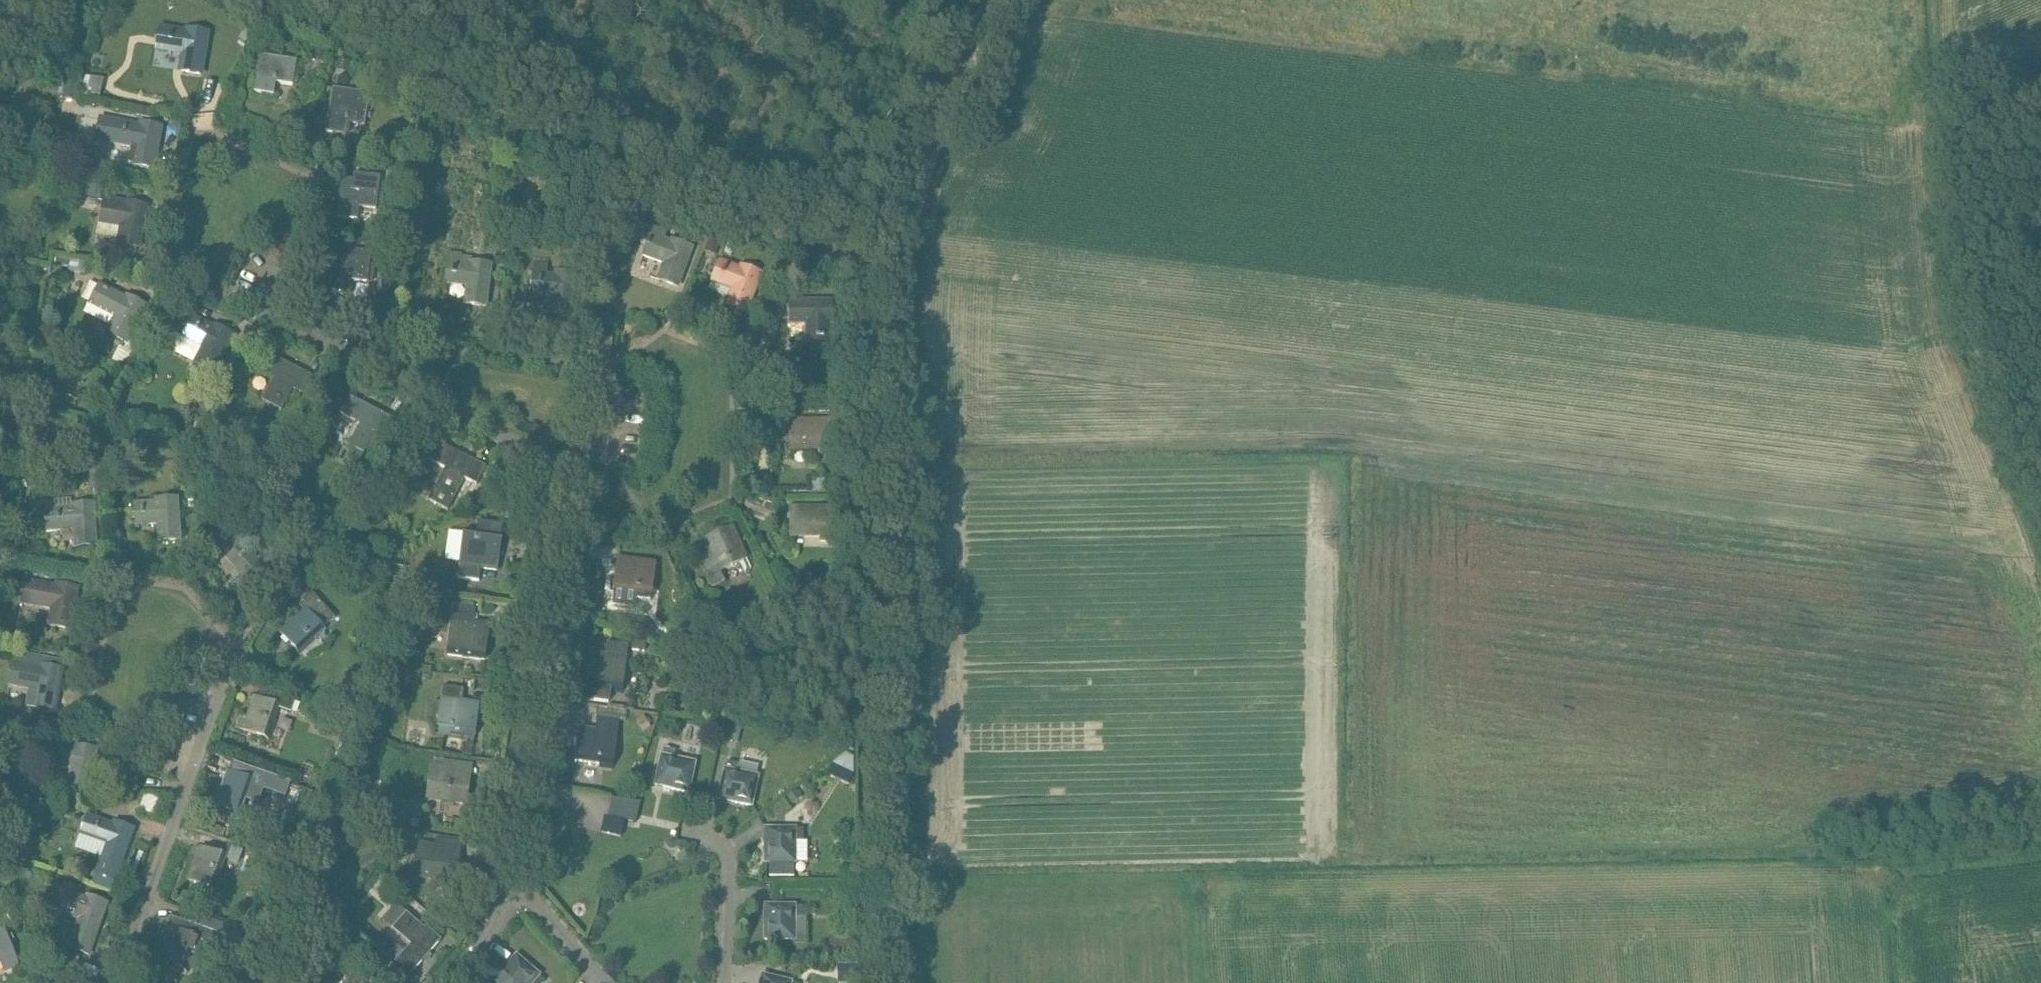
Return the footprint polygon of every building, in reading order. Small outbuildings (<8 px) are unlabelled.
[(188,33),(172,30),(168,51),(184,54),(181,71),(201,74),(208,33),(188,30),(188,33)] [(317,48),(313,56),(325,62),(329,54),(317,48)] [(274,95),(274,94),(272,94),(275,82),(293,86),(297,67),(297,62),(260,55),(255,92),(274,95)] [(338,58),(335,70),(347,73),(350,62),(338,58)] [(91,78),(88,93),(100,95),(104,80),(91,78)] [(66,80),(63,99),(76,101),(79,82),(66,80)] [(330,112),(326,132),(344,135),(344,134),(346,123),(362,125),(365,126),(368,106),(369,101),(370,94),(334,88),(332,95),(330,112)] [(138,108),(136,116),(150,119),(152,110),(138,108)] [(101,136),(103,120),(92,118),(89,134),(101,136)] [(115,141),(115,143),(132,146),(128,164),(134,165),(153,168),(161,128),(142,124),(141,126),(119,122),(118,124),(115,141)] [(406,169),(392,170),(392,182),(407,181),(406,169)] [(342,180),(338,217),(358,220),(359,207),(376,209),(380,177),(354,174),(353,182),(342,180)] [(77,182),(74,194),(100,199),(102,187),(77,182)] [(146,207),(127,203),(126,206),(111,203),(107,224),(122,227),(119,244),(139,247),(146,207)] [(637,208),(633,217),(638,219),(650,224),(654,214),(637,208)] [(437,219),(418,225),(422,235),(440,229),(437,219)] [(677,287),(684,268),(692,248),(673,241),(672,244),(664,241),(667,232),(655,227),(644,256),(665,264),(659,280),(677,287)] [(711,235),(704,256),(714,260),(722,239),(711,235)] [(395,248),(394,259),(411,262),(413,251),(395,248)] [(349,294),(349,293),(351,281),(368,283),(371,253),(334,249),(330,291),(349,294)] [(71,260),(69,271),(88,275),(90,263),(71,260)] [(746,313),(753,294),(761,274),(742,267),(741,269),(720,262),(713,282),(720,284),(733,289),(727,306),(746,313)] [(485,306),(488,286),(491,265),(471,263),(471,265),(455,263),(454,269),(452,284),(468,286),(466,304),(485,306)] [(571,317),(573,297),(576,276),(556,273),(556,276),(540,274),(537,295),(553,297),(551,315),(571,317)] [(110,297),(107,302),(103,311),(117,318),(109,334),(127,343),(145,306),(128,297),(127,299),(102,286),(101,287),(113,293),(111,297),(110,297)] [(791,303),(790,323),(808,322),(808,337),(817,337),(817,339),(824,339),(824,337),(828,337),(828,351),(829,351),(829,323),(832,323),(832,303),(791,303)] [(190,316),(180,335),(190,340),(205,348),(196,363),(214,372),(224,354),(233,336),(216,327),(214,329),(190,316)] [(115,360),(126,367),(133,356),(121,349),(115,360)] [(293,389),(295,391),(305,396),(314,378),(268,354),(259,371),(274,379),(267,392),(286,402),(293,389)] [(198,386),(194,393),(207,399),(210,393),(198,386)] [(193,395),(188,405),(201,411),(205,402),(193,395)] [(350,397),(341,414),(356,422),(349,435),(368,444),(361,456),(362,457),(375,432),(387,438),(397,421),(350,397)] [(795,422),(791,422),(791,450),(818,450),(818,455),(832,455),(832,443),(832,428),(840,428),(840,416),(831,416),(831,421),(795,422)] [(465,479),(467,480),(477,485),(486,467),(439,443),(430,461),(445,469),(439,482),(457,491),(451,503),(452,503),(465,479)] [(90,466),(90,490),(105,490),(105,466),(90,466)] [(839,478),(839,488),(848,488),(848,478),(839,478)] [(371,480),(359,484),(361,491),(373,487),(371,480)] [(812,480),(812,494),(825,494),(825,480),(812,480)] [(141,503),(141,509),(142,525),(159,523),(160,541),(180,540),(177,499),(157,500),(157,502),(141,503)] [(791,508),(791,536),(795,536),(821,536),(821,543),(833,543),(833,529),(833,517),(840,517),(840,503),(832,503),(832,508),(791,508)] [(74,508),(58,509),(46,510),(47,531),(75,529),(76,547),(96,546),(95,525),(93,505),(74,506),(74,508)] [(465,531),(458,579),(480,582),(482,569),(497,571),(502,536),(503,526),(479,523),(478,533),(465,531)] [(746,559),(740,547),(732,528),(705,541),(717,567),(706,572),(714,588),(725,582),(720,572),(746,559)] [(274,574),(260,560),(259,561),(248,550),(232,564),(243,576),(230,588),(244,602),(274,574)] [(615,593),(612,606),(636,609),(637,600),(651,601),(651,598),(653,583),(656,563),(619,558),(614,593),(615,593)] [(412,582),(411,590),(430,591),(431,578),(417,577),(417,582),(412,582)] [(25,581),(21,602),(37,605),(53,608),(50,626),(70,629),(77,589),(58,585),(57,587),(41,584),(25,581)] [(400,592),(389,598),(394,609),(405,603),(400,592)] [(306,612),(282,634),(299,653),(325,630),(324,629),(335,619),(315,596),(302,608),(306,612)] [(490,625),(474,622),(475,610),(454,607),(448,655),(485,659),(490,625)] [(610,702),(611,691),(622,692),(628,645),(607,642),(605,655),(589,653),(583,701),(594,702),(594,701),(608,703),(608,702),(610,702)] [(634,643),(633,650),(645,652),(646,644),(634,643)] [(17,652),(11,684),(31,688),(40,690),(37,707),(54,711),(64,661),(17,652)] [(442,699),(441,703),(435,702),(428,707),(426,721),(432,729),(437,730),(437,734),(474,739),(479,704),(463,702),(465,692),(443,689),(442,699)] [(243,730),(262,737),(271,740),(281,709),(291,713),(296,700),(275,693),(271,704),(250,696),(249,698),(254,700),(243,730)] [(612,768),(615,748),(619,720),(597,717),(595,730),(580,728),(575,764),(577,764),(577,761),(600,764),(599,766),(612,768)] [(644,720),(637,725),(643,734),(650,729),(644,720)] [(727,727),(725,738),(738,740),(740,730),(727,727)] [(60,750),(59,757),(57,766),(72,769),(69,786),(88,791),(97,750),(77,746),(77,749),(50,743),(49,743),(62,746),(61,751),(60,750)] [(662,756),(657,781),(656,785),(689,792),(695,763),(674,759),(676,751),(664,748),(662,756)] [(845,754),(832,765),(854,775),(853,758),(845,754)] [(725,770),(720,795),(719,799),(752,806),(758,777),(737,772),(739,765),(727,762),(725,770)] [(227,775),(217,805),(235,812),(241,814),(246,800),(259,804),(264,790),(285,798),(291,783),(235,763),(231,774),(222,771),(222,773),(227,775)] [(432,765),(428,798),(466,804),(470,777),(445,774),(446,767),(432,765)] [(795,791),(787,798),(793,806),(801,798),(795,791)] [(614,800),(610,817),(635,823),(639,806),(614,800)] [(390,808),(388,823),(404,826),(407,810),(390,808)] [(88,816),(80,836),(107,846),(102,859),(92,885),(111,892),(115,881),(134,830),(115,823),(114,826),(88,816)] [(363,823),(361,831),(372,834),(374,825),(363,823)] [(795,829),(765,829),(765,863),(769,863),(769,877),(788,877),(788,863),(795,863),(795,842),(803,842),(803,830),(795,830),(795,829)] [(392,832),(390,847),(400,848),(402,833),(392,832)] [(190,881),(209,888),(214,890),(225,859),(238,863),(242,851),(221,843),(217,854),(196,847),(196,848),(201,850),(190,881)] [(414,877),(435,880),(455,882),(459,856),(436,853),(437,847),(419,844),(414,877)] [(80,919),(74,936),(70,947),(88,954),(106,903),(88,896),(87,899),(66,892),(59,912),(80,919)] [(765,906),(765,914),(765,940),(795,940),(795,919),(803,919),(803,907),(795,907),(795,906),(765,906)] [(441,940),(426,927),(425,929),(407,913),(392,929),(411,945),(399,958),(392,966),(407,980),(441,940)] [(172,931),(161,962),(189,971),(189,970),(186,969),(193,950),(197,940),(225,950),(230,938),(188,923),(171,917),(167,928),(167,929),(172,931)] [(4,931),(0,933),(0,963),(2,962),(5,968),(15,964),(16,964),(17,964),(11,948),(4,931)] [(516,957),(495,982),(496,982),(544,982),(545,982),(539,976),(517,956),(516,957)] [(373,957),(368,963),(378,972),(384,965),(373,957)] [(840,966),(840,982),(855,982),(855,966),(840,966)]
